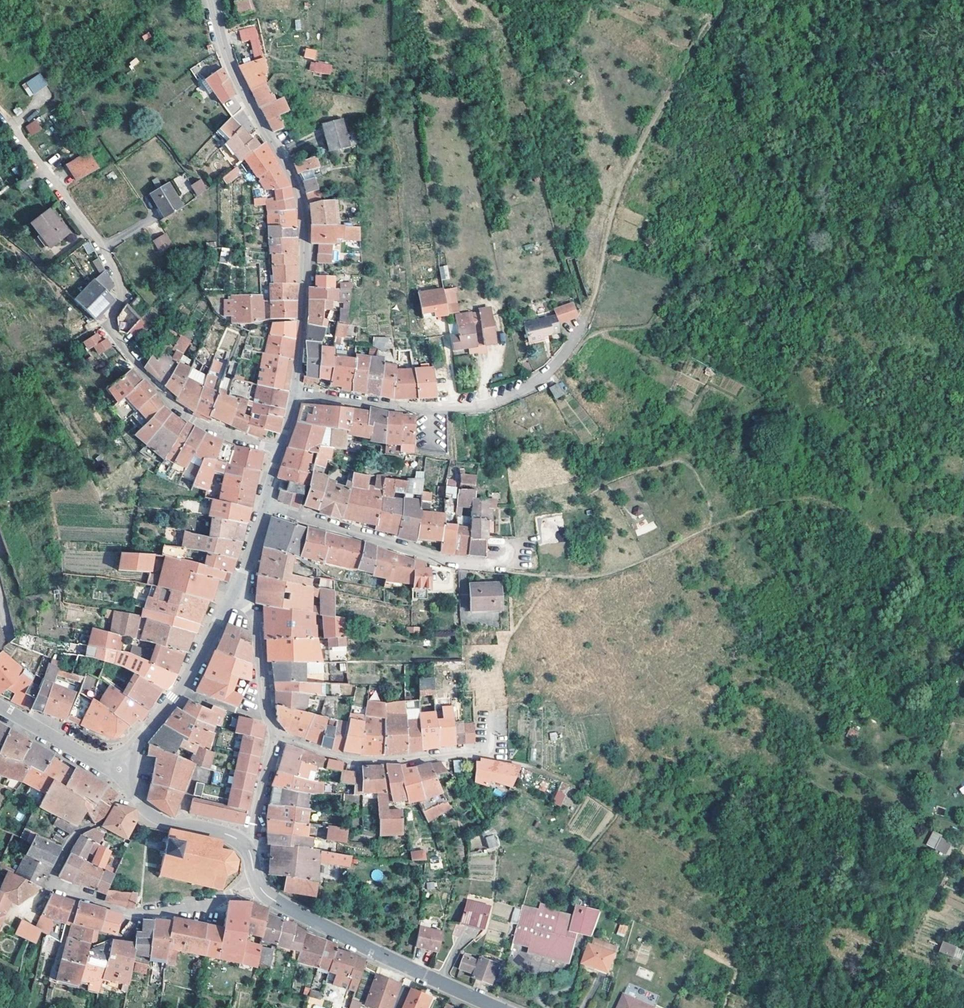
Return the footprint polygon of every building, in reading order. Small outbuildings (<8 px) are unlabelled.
[(251,7),(250,0),(237,0),(239,10),(251,7)] [(266,58),(260,21),(245,24),(247,35),(256,34),(260,59),(266,58)] [(305,48),(304,58),(316,60),(317,50),(305,48)] [(317,57),(315,68),(330,70),(332,60),(317,57)] [(267,85),(265,74),(267,74),(265,59),(239,66),(244,76),(251,90),(267,85)] [(222,103),(234,96),(227,77),(223,67),(205,79),(213,90),(222,103)] [(47,81),(41,71),(26,80),(33,91),(47,81)] [(205,79),(201,82),(209,93),(213,90),(205,79)] [(254,95),(259,107),(261,107),(275,102),(274,96),(270,96),(267,85),(251,90),(254,95)] [(241,109),(235,98),(224,105),(230,116),(241,109)] [(286,107),(284,99),(275,102),(261,107),(266,117),(273,131),(283,128),(280,116),(279,111),(287,111),(286,107)] [(289,111),(288,106),(286,107),(287,111),(279,111),(280,116),(282,115),(282,113),(289,114),(289,111)] [(218,129),(219,128),(230,118),(229,117),(217,127),(218,129)] [(230,118),(219,128),(218,129),(227,139),(230,135),(238,128),(230,118)] [(24,126),(30,136),(42,129),(36,119),(24,126)] [(330,151),(349,146),(343,120),(323,125),(330,151)] [(251,139),(240,126),(238,128),(230,135),(227,139),(225,140),(235,154),(241,162),(259,146),(253,138),(251,139)] [(216,131),(216,132),(224,142),(225,140),(227,139),(218,129),(216,131)] [(232,156),(235,154),(225,140),(224,142),(222,143),(232,156)] [(252,173),(256,178),(264,173),(264,172),(276,165),(277,165),(270,152),(264,142),(263,143),(259,146),(241,162),(221,177),(227,184),(246,168),(250,175),(252,173)] [(101,166),(91,149),(69,163),(79,180),(101,166)] [(300,174),(299,173),(312,170),(320,168),(316,157),(294,161),(296,167),(298,175),(300,174)] [(276,165),(264,172),(264,173),(274,189),(270,190),(271,199),(276,198),(277,200),(291,197),(288,185),(283,176),(281,175),(276,165)] [(322,176),(320,168),(312,170),(315,178),(316,177),(322,176)] [(312,170),(299,173),(300,174),(303,184),(307,193),(319,190),(316,177),(315,178),(312,170)] [(35,183),(29,174),(19,183),(24,190),(33,183),(34,184),(35,183)] [(198,195),(207,189),(201,179),(192,185),(198,195)] [(169,181),(168,182),(154,190),(149,193),(164,218),(183,206),(169,181)] [(310,203),(323,202),(322,201),(319,190),(307,193),(310,203)] [(267,200),(267,204),(268,212),(293,209),(292,203),(291,197),(277,200),(276,198),(271,199),(267,200)] [(335,226),(334,200),(322,201),(323,202),(310,203),(311,214),(312,225),(335,227),(335,226)] [(62,220),(52,206),(34,218),(52,244),(70,232),(62,220)] [(294,214),(293,209),(268,212),(268,214),(268,226),(295,227),(294,214)] [(73,231),(64,218),(62,220),(70,232),(73,231)] [(335,226),(335,227),(312,225),(312,234),(312,244),(319,244),(335,245),(335,243),(336,244),(337,239),(361,240),(360,227),(335,226)] [(295,232),(295,227),(268,226),(268,229),(269,239),(270,239),(270,247),(296,239),(295,232)] [(165,234),(153,241),(160,252),(172,245),(165,234)] [(296,249),(296,239),(270,247),(269,251),(270,255),(272,255),(272,258),(273,265),(296,265),(296,249)] [(88,255),(95,251),(90,240),(82,244),(88,255)] [(318,253),(334,254),(334,250),(335,245),(319,244),(318,253)] [(333,264),(334,261),(334,254),(318,253),(318,263),(333,264)] [(98,258),(94,261),(102,275),(75,301),(95,321),(103,313),(115,301),(109,293),(114,288),(107,270),(98,258)] [(273,278),(274,284),(296,284),(296,272),(296,265),(273,265),(273,278)] [(448,265),(439,267),(441,280),(450,279),(448,265)] [(316,288),(327,289),(338,288),(338,277),(329,277),(321,277),(316,277),(316,288)] [(452,309),(448,283),(423,287),(427,312),(452,309)] [(271,284),(271,302),(296,301),(296,290),(296,284),(274,284),(271,284)] [(316,288),(311,288),(311,294),(310,300),(339,301),(338,309),(349,310),(351,288),(338,288),(327,289),(316,288)] [(261,296),(230,295),(230,300),(222,300),(222,315),(230,315),(229,322),(234,324),(249,324),(263,321),(263,302),(261,302),(261,296)] [(140,318),(150,308),(140,298),(132,306),(131,308),(140,318)] [(580,312),(576,299),(560,304),(563,317),(580,312)] [(310,300),(310,314),(308,324),(324,326),(325,319),(322,318),(323,310),(329,310),(338,311),(338,309),(339,301),(310,300)] [(271,302),(271,320),(294,319),(295,309),(296,301),(271,302)] [(128,334),(130,332),(141,319),(140,318),(131,308),(127,304),(117,318),(120,332),(128,334)] [(482,307),(486,334),(489,334),(491,341),(503,339),(497,305),(495,306),(489,306),(482,307)] [(481,335),(486,334),(482,307),(473,308),(474,317),(466,318),(460,319),(462,329),(455,331),(458,345),(473,343),(482,342),(481,335)] [(464,310),(466,318),(474,317),(473,308),(464,310)] [(536,316),(541,335),(547,334),(547,331),(547,328),(563,325),(559,311),(536,316)] [(532,337),(541,335),(536,316),(528,318),(532,337)] [(139,340),(150,328),(141,319),(130,332),(139,340)] [(335,337),(335,334),(336,321),(325,319),(324,326),(323,337),(335,337)] [(336,321),(335,334),(355,338),(357,324),(348,323),(336,321)] [(295,322),(271,324),(266,354),(292,360),(295,339),(294,338),(295,322)] [(322,342),(323,337),(324,326),(308,324),(308,327),(307,337),(306,348),(307,377),(319,378),(322,342)] [(248,335),(265,337),(266,325),(252,326),(249,332),(248,335)] [(182,336),(184,332),(173,326),(171,330),(182,336)] [(143,367),(154,377),(168,356),(164,353),(169,347),(173,349),(182,336),(171,330),(143,367)] [(90,349),(95,347),(103,342),(97,333),(84,341),(90,349)] [(176,352),(172,358),(168,356),(154,377),(164,386),(179,362),(181,357),(191,340),(182,336),(173,349),(176,352)] [(385,337),(373,336),(372,345),(379,348),(385,351),(385,337)] [(111,348),(107,340),(103,342),(95,347),(100,354),(111,348)] [(193,364),(203,346),(191,340),(181,357),(193,364)] [(322,342),(319,378),(324,379),(330,379),(334,343),(322,342)] [(483,349),(482,342),(473,343),(474,350),(483,349)] [(341,387),(341,390),(351,391),(355,357),(356,344),(334,343),(330,379),(330,385),(341,387)] [(372,345),(370,356),(378,357),(379,348),(372,345)] [(244,349),(243,352),(241,359),(259,363),(261,353),(244,349)] [(237,350),(233,360),(230,359),(223,380),(218,393),(209,416),(210,416),(218,419),(230,425),(236,408),(239,398),(236,398),(228,396),(234,379),(241,359),(243,352),(237,350)] [(266,354),(257,385),(287,392),(289,377),(292,360),(266,354)] [(378,357),(370,356),(370,359),(366,393),(371,394),(379,396),(383,363),(384,358),(378,357)] [(370,359),(355,357),(351,391),(358,392),(366,393),(370,359)] [(714,365),(716,360),(710,357),(707,362),(714,365)] [(191,369),(179,362),(164,386),(171,392),(177,398),(178,397),(187,379),(192,369),(191,369)] [(397,366),(383,363),(379,396),(386,397),(394,399),(397,371),(397,366)] [(436,397),(433,368),(414,370),(417,398),(427,398),(436,397)] [(123,422),(129,418),(155,395),(149,388),(143,381),(141,382),(131,370),(107,389),(117,402),(111,407),(123,422)] [(414,370),(400,370),(397,371),(394,399),(396,399),(405,399),(417,398),(414,370)] [(199,417),(208,421),(210,416),(209,416),(218,393),(211,390),(217,378),(208,375),(203,387),(194,412),(193,412),(192,414),(199,417)] [(194,412),(203,387),(187,379),(178,397),(177,398),(175,401),(184,406),(193,412),(194,412)] [(250,391),(253,384),(234,379),(228,396),(236,398),(239,389),(250,391)] [(283,410),(285,397),(287,392),(257,385),(253,402),(283,410)] [(555,399),(562,395),(557,386),(550,390),(555,399)] [(171,415),(162,408),(161,402),(158,399),(155,395),(129,418),(134,422),(138,419),(144,425),(135,436),(145,444),(171,415)] [(253,402),(251,411),(281,419),(282,414),(283,410),(253,402)] [(328,408),(301,405),(297,422),(349,431),(352,410),(328,408)] [(250,424),(266,429),(267,430),(278,433),(279,428),(281,419),(251,411),(236,408),(230,425),(246,432),(250,424)] [(369,413),(366,438),(369,439),(369,442),(384,443),(388,414),(388,413),(380,411),(369,408),(369,413)] [(359,412),(352,410),(349,431),(349,435),(366,438),(369,413),(359,412)] [(395,415),(388,414),(384,443),(400,444),(402,416),(402,415),(395,415)] [(162,459),(185,426),(184,425),(176,419),(171,415),(145,444),(154,452),(162,459)] [(402,416),(400,444),(400,448),(400,450),(403,451),(414,453),(415,417),(409,417),(402,416)] [(285,456),(282,462),(281,467),(311,475),(312,473),(314,466),(319,446),(322,436),(333,437),(332,447),(333,448),(349,451),(360,453),(362,443),(348,441),(349,435),(349,431),(297,422),(294,432),(285,456)] [(189,425),(186,423),(184,425),(185,426),(162,459),(164,461),(171,466),(173,464),(195,428),(189,425)] [(252,434),(264,439),(267,430),(266,429),(250,424),(246,432),(252,434)] [(195,428),(173,464),(171,466),(185,473),(187,469),(199,445),(205,434),(199,430),(195,428)] [(199,445),(187,469),(196,476),(202,456),(213,458),(221,442),(213,438),(205,434),(199,445)] [(234,445),(221,441),(221,442),(213,458),(252,469),(258,470),(259,465),(262,452),(234,445)] [(149,458),(154,452),(145,444),(140,450),(149,458)] [(327,460),(330,461),(333,448),(332,447),(319,446),(314,466),(325,469),(327,460)] [(213,470),(225,474),(219,501),(250,509),(255,487),(258,470),(252,469),(213,458),(202,456),(196,476),(194,482),(193,486),(207,490),(213,470)] [(281,481),(281,480),(305,486),(308,486),(309,487),(311,475),(281,467),(279,473),(277,479),(281,481)] [(303,505),(320,510),(341,518),(354,473),(350,472),(345,488),(336,486),(337,483),(327,480),(327,478),(312,473),(311,475),(309,487),(308,486),(303,505)] [(375,525),(376,525),(385,478),(385,475),(386,474),(377,475),(375,486),(368,486),(370,476),(361,474),(354,473),(341,518),(359,521),(375,525)] [(476,487),(478,475),(464,474),(462,485),(476,487)] [(398,534),(406,482),(405,481),(385,478),(376,525),(375,525),(374,530),(386,532),(398,534)] [(281,481),(279,490),(291,494),(302,497),(305,486),(281,480),(281,481)] [(414,481),(406,480),(405,481),(406,482),(398,534),(398,537),(406,539),(414,540),(415,541),(415,538),(420,505),(423,483),(414,481)] [(447,486),(444,516),(442,542),(442,545),(441,553),(447,554),(452,555),(455,529),(456,514),(453,514),(456,481),(448,481),(447,486)] [(288,505),(291,494),(279,490),(276,502),(288,505)] [(299,508),(302,497),(291,494),(288,505),(294,507),(299,508)] [(214,499),(211,516),(213,516),(246,524),(247,518),(250,509),(219,501),(214,499)] [(488,499),(474,500),(471,531),(468,556),(477,556),(485,556),(486,556),(488,499)] [(444,516),(430,514),(431,506),(420,505),(415,538),(442,542),(444,516)] [(340,522),(341,518),(320,510),(318,514),(340,522)] [(241,542),(244,532),(246,524),(213,516),(210,535),(241,542)] [(268,532),(263,549),(293,558),(299,560),(306,566),(311,567),(313,559),(299,555),(308,528),(272,517),(268,532)] [(308,528),(299,555),(313,559),(324,562),(327,548),(322,546),(324,534),(314,530),(308,528)] [(186,529),(182,548),(186,549),(207,554),(236,559),(238,551),(241,542),(210,535),(186,529)] [(461,555),(468,556),(471,531),(455,529),(452,555),(461,555)] [(322,546),(327,548),(324,562),(340,566),(346,539),(334,536),(324,534),(322,546)] [(353,541),(346,539),(340,566),(356,570),(364,544),(353,541)] [(370,546),(364,544),(356,570),(373,574),(376,548),(370,546)] [(162,555),(165,556),(184,561),(186,549),(182,548),(164,545),(162,555)] [(413,584),(413,561),(403,558),(376,548),(373,574),(373,576),(386,579),(385,581),(385,587),(392,588),(394,582),(394,579),(403,580),(403,583),(412,584),(413,584)] [(236,559),(207,554),(186,549),(184,561),(205,566),(231,573),(233,567),(236,559)] [(334,591),(334,579),(325,579),(316,578),(308,580),(290,576),(293,558),(263,549),(261,562),(258,576),(293,583),(334,591)] [(150,573),(154,555),(122,553),(118,571),(150,573)] [(218,580),(228,583),(231,573),(205,566),(184,561),(165,556),(159,587),(209,601),(211,602),(214,591),(218,580)] [(412,584),(412,589),(417,589),(423,589),(423,582),(423,569),(423,563),(413,561),(413,584),(412,584)] [(432,565),(433,569),(433,583),(433,591),(447,591),(447,586),(442,586),(442,583),(448,583),(447,568),(432,565)] [(334,591),(293,583),(258,576),(257,589),(255,604),(264,605),(313,613),(321,615),(334,617),(334,591)] [(137,581),(132,605),(144,607),(153,610),(194,623),(199,625),(203,614),(209,601),(159,587),(137,581)] [(500,587),(487,587),(487,583),(470,584),(471,611),(501,609),(500,587)] [(264,619),(264,639),(266,639),(268,638),(315,639),(313,613),(264,605),(264,619)] [(153,610),(144,607),(141,616),(193,633),(195,633),(197,629),(199,625),(194,623),(153,610)] [(184,653),(186,653),(189,642),(193,633),(141,616),(114,612),(111,633),(150,643),(184,653)] [(321,615),(324,640),(327,639),(343,637),(342,618),(334,617),(321,615)] [(251,643),(238,637),(240,627),(228,623),(221,640),(216,651),(250,663),(250,653),(251,643)] [(250,637),(250,631),(240,627),(238,637),(251,643),(250,637)] [(184,653),(150,643),(111,633),(93,628),(87,647),(93,648),(119,656),(175,673),(180,663),(184,653)] [(329,664),(346,662),(343,637),(327,639),(329,664)] [(267,662),(272,662),(322,664),(315,639),(268,638),(266,639),(266,650),(267,662)] [(175,673),(119,656),(93,648),(90,657),(106,664),(110,666),(151,685),(162,690),(164,690),(171,684),(175,673)] [(230,674),(250,681),(250,663),(216,651),(210,665),(204,677),(226,685),(230,674)] [(83,677),(84,672),(97,679),(106,664),(90,657),(76,654),(69,673),(81,676),(83,677)] [(19,704),(25,692),(30,682),(31,679),(0,656),(0,695),(19,704)] [(304,675),(323,675),(322,664),(272,662),(273,673),(274,681),(304,683),(304,675)] [(30,682),(25,692),(28,694),(35,698),(31,709),(37,712),(43,715),(44,713),(53,684),(57,670),(59,666),(50,663),(40,686),(30,682)] [(107,686),(115,690),(148,710),(152,703),(162,690),(151,685),(110,666),(100,681),(107,686)] [(90,700),(99,680),(97,679),(84,672),(83,677),(77,691),(90,700)] [(230,674),(226,685),(204,677),(200,684),(195,691),(237,708),(250,681),(230,674)] [(66,679),(63,687),(53,684),(44,713),(55,716),(64,719),(78,682),(66,679)] [(419,681),(420,703),(422,750),(429,748),(437,747),(437,746),(436,718),(434,680),(419,681)] [(275,687),(275,690),(316,696),(324,698),(341,697),(340,684),(304,683),(274,681),(275,687)] [(148,710),(115,690),(107,686),(96,704),(109,713),(127,725),(129,726),(137,718),(140,721),(148,710)] [(276,705),(291,709),(307,713),(308,699),(316,700),(316,696),(275,690),(276,697),(276,705)] [(111,738),(117,738),(121,732),(127,725),(109,713),(96,704),(90,700),(77,691),(66,720),(79,725),(85,727),(111,738)] [(25,692),(19,704),(22,706),(28,694),(25,692)] [(22,706),(22,707),(29,710),(30,711),(31,709),(35,698),(28,694),(22,706)] [(193,717),(205,722),(214,726),(215,724),(220,726),(224,710),(213,706),(211,710),(190,700),(186,707),(183,712),(193,717)] [(365,715),(365,719),(359,755),(371,755),(382,755),(382,753),(384,703),(381,702),(367,701),(365,715)] [(384,703),(382,753),(398,752),(406,752),(404,703),(384,703)] [(420,703),(406,703),(404,703),(406,752),(413,751),(422,750),(420,703)] [(276,719),(286,731),(291,709),(276,705),(275,714),(277,715),(276,719)] [(442,718),(436,718),(437,746),(455,744),(464,744),(463,725),(453,725),(452,705),(442,705),(442,718)] [(189,738),(188,742),(210,752),(210,749),(212,740),(214,726),(205,722),(193,717),(183,712),(177,709),(173,715),(172,715),(163,724),(189,738)] [(301,723),(307,725),(311,714),(307,713),(291,709),(286,731),(298,736),(301,723)] [(349,747),(348,753),(359,755),(365,719),(365,715),(350,712),(348,722),(342,746),(349,747)] [(305,738),(321,745),(327,726),(329,719),(311,714),(307,725),(305,738)] [(235,734),(239,734),(238,737),(244,738),(246,724),(244,724),(245,719),(239,717),(235,734)] [(255,724),(256,720),(245,719),(244,724),(246,724),(244,738),(262,742),(263,739),(261,739),(263,727),(255,724)] [(338,721),(336,728),(330,749),(335,750),(341,751),(342,746),(348,722),(338,720),(338,721)] [(301,723),(298,736),(305,738),(307,725),(301,723)] [(10,730),(0,724),(0,747),(10,730)] [(196,766),(207,769),(210,752),(188,742),(189,738),(163,724),(155,734),(147,743),(149,744),(194,764),(196,765),(196,766)] [(474,744),(474,724),(463,725),(464,744),(474,744)] [(330,749),(336,728),(327,726),(321,745),(324,746),(330,749)] [(111,738),(85,727),(84,732),(106,741),(111,738)] [(10,730),(0,747),(0,755),(5,757),(9,750),(23,754),(30,741),(20,736),(10,730)] [(234,754),(258,760),(262,742),(244,738),(238,737),(237,739),(242,740),(239,753),(234,752),(234,754)] [(54,755),(42,749),(30,741),(23,754),(9,750),(5,757),(0,755),(0,774),(23,781),(31,767),(42,774),(52,759),(54,755)] [(183,791),(194,764),(149,744),(148,756),(156,757),(153,772),(151,783),(183,791)] [(285,745),(282,756),(278,771),(318,781),(321,766),(301,760),(304,751),(285,745)] [(321,766),(323,758),(315,755),(304,751),(301,760),(321,766)] [(238,756),(234,770),(255,776),(256,776),(257,767),(258,760),(234,754),(233,756),(238,756)] [(42,774),(31,767),(23,781),(46,794),(53,780),(65,786),(73,772),(73,771),(61,764),(52,759),(42,774)] [(328,759),(326,769),(340,771),(346,771),(347,763),(333,761),(328,759)] [(479,759),(479,762),(474,762),(474,771),(474,782),(488,784),(488,781),(511,787),(519,767),(503,762),(487,760),(479,759)] [(453,772),(462,772),(462,760),(453,760),(453,772)] [(440,762),(430,763),(414,767),(422,799),(417,800),(419,804),(427,822),(435,817),(450,807),(441,792),(435,776),(448,773),(440,762)] [(387,764),(380,765),(387,803),(406,799),(398,764),(387,764)] [(404,764),(398,764),(406,799),(406,801),(417,800),(422,799),(414,767),(411,768),(404,768),(404,764)] [(387,811),(387,807),(387,803),(380,765),(369,766),(362,766),(362,793),(362,798),(377,797),(378,819),(387,819),(387,811)] [(83,773),(75,768),(73,771),(73,772),(65,786),(53,780),(46,794),(39,807),(62,818),(77,825),(87,812),(81,805),(83,803),(80,800),(84,793),(92,778),(83,773)] [(229,773),(233,774),(230,786),(252,792),(252,790),(255,776),(234,770),(230,769),(229,773)] [(275,779),(272,786),(273,787),(310,793),(322,794),(323,782),(318,781),(278,771),(275,779)] [(354,772),(348,772),(346,771),(340,771),(338,783),(353,785),(354,774),(354,772)] [(213,782),(219,783),(221,773),(214,772),(213,782)] [(116,794),(108,788),(92,778),(84,793),(80,800),(83,803),(81,805),(87,812),(93,823),(100,819),(116,794)] [(561,806),(569,784),(560,781),(553,803),(561,806)] [(174,814),(183,791),(151,783),(148,794),(147,800),(160,810),(172,818),(174,814)] [(196,783),(193,796),(196,796),(201,797),(204,784),(196,783)] [(242,807),(247,807),(252,792),(230,786),(230,787),(225,786),(225,791),(229,792),(226,803),(242,807)] [(316,804),(308,803),(310,793),(273,787),(271,796),(278,797),(277,805),(307,809),(315,810),(316,804)] [(358,794),(352,794),(352,793),(338,794),(338,804),(343,805),(343,804),(358,805),(358,794)] [(271,796),(269,804),(277,805),(278,797),(271,796)] [(190,813),(214,818),(218,804),(207,801),(193,798),(191,806),(190,813)] [(247,807),(242,807),(226,803),(225,806),(218,804),(214,818),(233,823),(243,825),(247,807)] [(306,824),(307,809),(277,805),(269,804),(268,812),(267,819),(306,824)] [(136,819),(134,809),(114,805),(102,827),(101,827),(125,838),(133,824),(136,819)] [(402,834),(401,810),(387,811),(387,819),(378,819),(378,832),(378,835),(380,835),(402,834)] [(62,818),(58,825),(72,833),(77,825),(62,818)] [(307,824),(306,824),(267,819),(267,826),(267,831),(306,837),(307,824)] [(342,828),(318,825),(317,830),(324,831),(323,839),(324,839),(345,842),(347,828),(342,828)] [(25,840),(30,831),(25,829),(21,838),(24,840),(25,840)] [(82,834),(82,835),(99,844),(104,835),(92,829),(82,834)] [(489,829),(483,831),(487,849),(498,845),(498,842),(489,829)] [(222,843),(169,830),(168,832),(159,874),(222,889),(225,875),(234,870),(236,861),(231,853),(220,850),(222,843)] [(267,838),(267,845),(270,846),(308,851),(310,837),(306,837),(267,831),(267,838)] [(946,855),(953,841),(932,831),(925,845),(946,855)] [(59,875),(59,877),(65,879),(75,883),(84,860),(103,870),(111,851),(99,844),(82,835),(70,855),(59,875)] [(60,848),(36,837),(27,855),(50,866),(55,858),(60,848)] [(310,837),(308,851),(322,853),(324,839),(323,839),(310,837)] [(322,853),(308,851),(270,846),(270,860),(269,873),(270,875),(285,877),(283,890),(314,896),(317,878),(317,862),(326,863),(349,866),(350,857),(322,853)] [(424,853),(424,851),(409,850),(410,860),(425,861),(424,853)] [(48,876),(46,875),(50,866),(27,855),(16,876),(40,887),(43,880),(46,881),(48,876)] [(84,860),(75,883),(85,886),(94,890),(103,870),(84,860)] [(383,879),(381,869),(371,871),(373,881),(383,879)] [(114,875),(113,875),(103,870),(94,890),(100,892),(105,894),(107,890),(114,875)] [(40,887),(16,876),(8,872),(8,873),(0,889),(0,922),(10,902),(16,905),(33,892),(40,887)] [(105,894),(103,901),(116,904),(119,892),(107,890),(105,894)] [(126,907),(129,892),(119,892),(116,904),(126,907)] [(134,905),(137,892),(129,892),(126,907),(127,907),(133,909),(134,905)] [(68,923),(72,924),(78,903),(74,902),(63,898),(51,894),(41,915),(51,919),(51,926),(47,935),(60,942),(66,923),(68,923)] [(229,901),(223,928),(213,925),(206,924),(203,939),(207,940),(204,955),(235,962),(256,966),(261,946),(244,942),(246,933),(245,933),(251,902),(250,901),(229,901)] [(245,933),(246,933),(262,937),(267,914),(268,914),(269,910),(260,906),(251,902),(245,933)] [(100,928),(104,911),(97,909),(78,903),(72,924),(68,939),(83,941),(88,926),(100,928)] [(469,903),(465,924),(486,929),(491,908),(469,903)] [(558,909),(540,904),(537,912),(522,908),(517,926),(514,937),(512,943),(528,947),(527,951),(567,962),(573,939),(569,937),(570,931),(593,936),(601,914),(576,908),(573,919),(556,915),(558,909)] [(115,935),(120,915),(112,913),(104,911),(100,928),(99,932),(115,935)] [(262,939),(277,943),(282,920),(274,917),(268,914),(267,914),(262,937),(262,939)] [(207,940),(203,939),(206,924),(188,920),(173,917),(172,922),(167,956),(168,959),(176,960),(178,950),(204,955),(207,940)] [(141,932),(136,932),(135,944),(134,953),(150,956),(151,954),(154,920),(146,919),(143,919),(141,932)] [(22,920),(16,933),(15,935),(35,944),(42,930),(22,920)] [(168,959),(167,956),(172,922),(163,921),(154,920),(151,954),(150,956),(168,959)] [(277,943),(277,944),(278,944),(293,950),(298,951),(304,933),(306,927),(300,924),(299,926),(290,923),(282,920),(277,943)] [(510,924),(506,935),(514,937),(517,926),(510,924)] [(617,935),(626,936),(627,925),(618,924),(617,935)] [(438,953),(443,933),(420,925),(416,945),(438,953)] [(464,927),(457,925),(455,935),(463,937),(464,927)] [(94,943),(96,931),(99,932),(100,928),(88,926),(83,941),(88,943),(90,944),(94,943)] [(295,961),(317,967),(325,941),(315,937),(304,933),(298,951),(295,961)] [(90,944),(88,943),(83,941),(68,939),(63,959),(84,964),(87,952),(90,944)] [(329,971),(336,950),(338,946),(331,943),(325,941),(317,967),(329,971)] [(957,946),(946,941),(942,951),(953,956),(957,946)] [(102,977),(111,942),(103,945),(100,947),(89,988),(99,991),(103,977),(102,977)] [(135,944),(119,942),(111,942),(102,977),(103,977),(130,984),(130,980),(134,953),(135,944)] [(278,944),(277,948),(292,954),(293,950),(278,944)] [(616,954),(590,945),(584,964),(609,972),(616,954)] [(275,949),(261,946),(256,966),(257,967),(270,969),(275,949)] [(957,946),(953,956),(961,959),(963,952),(963,949),(957,946)] [(100,947),(87,952),(84,964),(79,986),(89,988),(100,947)] [(336,950),(329,971),(341,976),(338,985),(348,989),(357,993),(365,961),(356,958),(356,957),(347,954),(336,950)] [(476,961),(478,955),(472,953),(465,971),(476,975),(475,978),(492,985),(500,966),(482,959),(480,963),(476,961)] [(79,986),(84,964),(63,959),(57,980),(79,986)] [(403,985),(378,976),(367,1006),(373,1007),(395,1007),(403,985)] [(432,999),(403,985),(395,1007),(428,1007),(432,999)] [(320,998),(322,992),(310,989),(308,995),(320,998)] [(625,994),(619,1007),(654,1007),(655,1006),(625,994)] [(436,1000),(432,999),(428,1007),(433,1007),(436,1000)]
